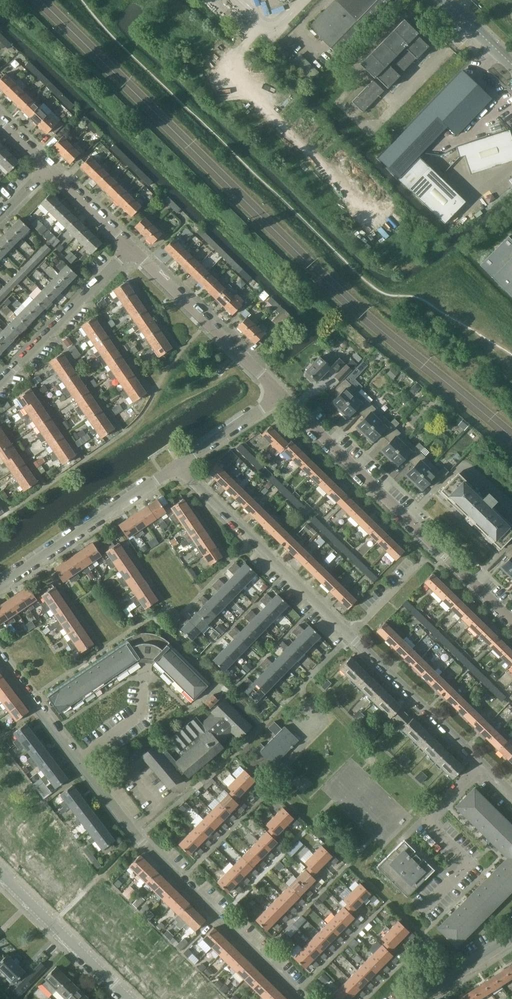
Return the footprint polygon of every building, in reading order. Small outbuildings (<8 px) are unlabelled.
[(330,48),(356,21),(363,27),(389,0),(334,0),(308,27),(330,48)] [(375,76),(377,78),(387,88),(399,76),(398,75),(415,58),(416,58),(428,46),(416,34),(418,33),(403,19),(359,64),(374,78),(375,76)] [(11,44),(5,38),(1,42),(7,48),(11,44)] [(36,68),(30,62),(26,66),(32,72),(36,68)] [(38,78),(42,74),(36,68),(32,72),(38,78)] [(462,70),(378,158),(398,177),(447,126),(456,135),(491,98),(462,70)] [(13,82),(5,74),(0,79),(0,88),(4,92),(13,82)] [(48,80),(42,74),(38,78),(45,84),(48,80)] [(55,86),(48,80),(45,84),(51,90),(55,86)] [(373,80),(369,84),(352,102),(363,112),(384,91),(373,80)] [(12,100),(22,90),(13,82),(4,92),(12,100)] [(61,93),(55,86),(51,90),(57,96),(61,93)] [(21,109),(30,99),(22,90),(12,100),(21,109)] [(67,99),(61,93),(57,96),(64,103),(67,99)] [(29,117),(39,107),(30,99),(21,109),(29,117)] [(67,99),(64,103),(70,109),(74,105),(67,99)] [(38,125),(47,115),(39,107),(29,117),(38,125)] [(56,123),(47,115),(38,125),(46,133),(50,129),(54,133),(62,124),(58,120),(56,123)] [(92,123),(86,117),(82,121),(88,127),(92,123)] [(98,129),(92,123),(88,127),(94,133),(98,129)] [(510,131),(509,129),(456,146),(459,157),(464,155),(470,174),(511,160),(511,138),(510,131)] [(61,155),(70,145),(62,136),(52,146),(61,155)] [(70,145),(61,155),(70,163),(79,153),(75,149),(77,147),(73,143),(70,145)] [(120,151),(114,144),(110,148),(117,154),(120,151)] [(1,146),(0,147),(0,163),(0,164),(10,154),(1,146)] [(123,161),(127,157),(120,151),(117,154),(123,161)] [(18,162),(10,154),(0,164),(9,172),(18,162)] [(88,175),(98,165),(90,156),(80,166),(88,175)] [(133,163),(127,157),(123,161),(129,167),(133,163)] [(419,157),(398,179),(444,223),(465,201),(419,157)] [(139,169),(133,163),(129,167),(136,173),(139,169)] [(97,183),(107,173),(98,165),(88,175),(97,183)] [(146,175),(139,169),(136,173),(142,179),(146,175)] [(105,191),(115,181),(107,173),(97,183),(105,191)] [(152,181),(146,175),(142,179),(148,185),(152,181)] [(114,199),(124,190),(115,181),(105,191),(114,199)] [(122,208),(132,198),(124,190),(114,199),(122,208)] [(49,211),(59,202),(50,193),(41,203),(49,211)] [(170,207),(174,203),(167,197),(163,201),(170,207)] [(141,206),(132,198),(122,208),(131,216),(141,206)] [(67,210),(59,202),(49,211),(58,220),(67,210)] [(180,210),(174,203),(170,207),(176,214),(180,210)] [(76,218),(67,210),(58,220),(66,228),(76,218)] [(143,235),(152,225),(144,217),(134,226),(143,235)] [(84,227),(76,218),(66,228),(75,236),(84,227)] [(19,219),(11,227),(21,237),(29,229),(22,222),(19,219)] [(34,227),(40,222),(37,219),(31,225),(34,227)] [(37,230),(42,224),(40,222),(34,227),(37,230)] [(161,234),(152,225),(143,235),(152,243),(161,234)] [(11,227),(3,236),(13,246),(21,237),(11,227)] [(93,235),(84,227),(75,236),(83,245),(93,235)] [(196,232),(202,239),(206,235),(200,228),(196,232)] [(51,243),(56,238),(53,235),(48,241),(51,243)] [(101,243),(93,235),(83,245),(92,253),(101,243)] [(212,241),(206,235),(202,239),(209,245),(212,241)] [(0,239),(0,250),(5,254),(13,246),(3,236),(0,239)] [(510,236),(481,264),(511,295),(511,238),(510,236)] [(59,240),(56,238),(51,243),(54,246),(59,240)] [(172,257),(182,247),(173,239),(164,248),(172,257)] [(219,247),(212,241),(209,245),(215,251),(219,247)] [(50,250),(45,245),(41,249),(46,254),(50,250)] [(181,265),(190,255),(182,247),(172,257),(181,265)] [(225,253),(219,247),(215,251),(221,257),(225,253)] [(46,254),(41,249),(37,253),(42,258),(46,254)] [(68,260),(73,254),(71,252),(65,257),(68,260)] [(42,258),(37,253),(33,258),(38,263),(42,258)] [(232,260),(225,253),(221,257),(228,263),(232,260)] [(71,263),(76,257),(73,254),(68,260),(71,263)] [(189,273),(199,264),(190,255),(181,265),(189,273)] [(38,263),(33,258),(29,262),(34,267),(38,263)] [(238,266),(232,260),(228,263),(234,270),(238,266)] [(34,267),(29,262),(25,266),(30,271),(34,267)] [(198,281),(207,272),(199,264),(189,273),(198,281)] [(68,283),(76,275),(66,265),(58,274),(68,283)] [(30,271),(25,266),(21,270),(26,275),(30,271)] [(244,272),(238,266),(234,270),(240,276),(244,272)] [(22,280),(26,275),(21,270),(16,275),(22,280)] [(206,290),(216,280),(207,272),(198,281),(206,290)] [(251,278),(244,272),(240,276),(247,282),(251,278)] [(60,292),(68,283),(58,274),(50,282),(60,292)] [(22,280),(16,275),(12,279),(17,284),(22,280)] [(17,284),(12,279),(11,281),(8,283),(13,288),(17,284)] [(215,298),(224,288),(216,280),(206,290),(215,298)] [(126,281),(113,290),(117,296),(113,299),(116,303),(120,300),(132,291),(126,281)] [(51,300),(60,292),(50,282),(42,290),(51,300)] [(13,288),(8,283),(4,287),(9,292),(13,288)] [(224,288),(215,298),(223,306),(233,297),(237,292),(228,284),(224,288)] [(9,292),(4,287),(0,292),(5,297),(9,292)] [(43,309),(51,300),(42,290),(33,299),(43,309)] [(139,300),(132,291),(120,300),(123,305),(119,308),(122,312),(139,300)] [(241,305),(233,297),(223,306),(232,314),(241,305)] [(276,304),(270,297),(266,301),(272,307),(276,304)] [(7,298),(3,303),(7,307),(11,302),(7,298)] [(35,317),(43,309),(33,299),(25,307),(35,317)] [(103,299),(97,303),(101,309),(107,305),(103,299)] [(145,310),(139,300),(122,312),(125,316),(129,313),(133,319),(145,310)] [(282,310),(276,304),(272,307),(279,314),(282,310)] [(27,326),(35,317),(25,307),(17,316),(27,326)] [(245,309),(240,314),(245,318),(246,317),(250,314),(245,309)] [(152,319),(145,310),(133,319),(137,324),(132,327),(135,331),(152,319)] [(18,334),(27,326),(17,316),(4,329),(7,333),(7,332),(9,334),(13,329),(18,334)] [(81,326),(88,335),(100,327),(94,317),(81,326)] [(245,335),(255,325),(246,317),(245,318),(237,327),(245,335)] [(158,329),(152,319),(135,331),(138,335),(142,332),(146,338),(158,329)] [(263,334),(255,325),(245,335),(254,343),(263,334)] [(13,340),(18,334),(13,329),(9,334),(7,332),(7,333),(4,329),(3,330),(0,327),(0,345),(4,349),(13,340)] [(107,336),(100,327),(88,335),(84,338),(86,342),(90,339),(94,345),(107,336)] [(165,338),(158,329),(146,338),(152,347),(165,338)] [(113,346),(107,336),(94,345),(98,350),(94,353),(96,357),(101,354),(113,346)] [(68,337),(62,341),(67,348),(73,344),(68,337)] [(152,347),(145,352),(148,356),(155,351),(159,357),(171,348),(165,338),(152,347)] [(74,345),(69,349),(75,358),(80,354),(74,345)] [(120,355),(113,346),(101,354),(107,364),(120,355)] [(62,353),(49,362),(53,367),(49,370),(52,374),(56,371),(68,362),(62,353)] [(126,365),(120,355),(107,364),(111,369),(107,372),(109,376),(126,365)] [(332,374),(344,362),(339,357),(335,362),(329,356),(326,355),(324,355),(322,356),(320,357),(319,356),(305,371),(307,372),(305,373),(306,375),(312,381),(314,381),(315,380),(316,381),(328,370),(332,374)] [(352,359),(346,364),(351,369),(357,364),(352,359)] [(75,372),(68,362),(56,371),(62,381),(75,372)] [(340,381),(351,369),(346,364),(335,376),(340,381)] [(133,374),(126,365),(109,376),(112,380),(116,377),(120,383),(133,374)] [(393,367),(386,373),(392,379),(399,373),(393,367)] [(81,382),(75,372),(62,381),(66,386),(62,389),(64,393),(81,382)] [(139,384),(133,374),(120,383),(124,388),(119,391),(122,395),(139,384)] [(38,375),(32,379),(35,384),(41,380),(38,375)] [(340,393),(331,403),(339,411),(358,391),(345,379),(336,388),(340,393)] [(88,391),(81,382),(64,393),(67,397),(71,394),(75,400),(88,391)] [(415,383),(409,389),(414,394),(420,388),(415,383)] [(43,384),(38,388),(42,393),(47,390),(43,384)] [(145,393),(139,384),(122,395),(125,399),(129,396),(133,402),(145,393)] [(17,398),(21,403),(16,406),(19,410),(23,407),(36,398),(29,389),(17,398)] [(94,401),(88,391),(75,400),(79,405),(75,408),(77,412),(94,401)] [(358,391),(339,411),(347,419),(356,409),(361,413),(370,403),(358,391)] [(427,395),(423,399),(427,403),(431,399),(427,395)] [(43,408),(36,398),(23,407),(27,413),(23,415),(26,419),(43,408)] [(0,407),(0,413),(7,408),(10,405),(7,401),(4,404),(0,407)] [(101,410),(94,401),(77,412),(80,416),(84,413),(88,419),(101,410)] [(365,417),(355,427),(363,435),(382,415),(370,403),(361,413),(365,417)] [(119,404),(111,408),(116,416),(124,411),(119,404)] [(43,408),(26,419),(23,421),(26,425),(32,420),(36,426),(49,417),(43,408)] [(107,420),(101,410),(88,419),(92,424),(88,427),(90,431),(107,420)] [(382,415),(363,435),(372,443),(381,433),(385,437),(395,427),(399,423),(394,418),(390,423),(382,415)] [(56,427),(49,417),(36,426),(40,431),(36,434),(39,438),(56,427)] [(463,419),(458,425),(464,430),(469,424),(463,419)] [(114,429),(107,420),(90,431),(93,435),(97,432),(101,438),(114,429)] [(278,435),(269,426),(261,435),(270,443),(278,435)] [(62,436),(56,427),(39,438),(42,442),(46,439),(49,445),(62,436)] [(390,441),(380,451),(388,459),(407,439),(395,427),(385,437),(390,441)] [(83,430),(78,433),(81,438),(86,434),(83,430)] [(4,434),(0,437),(0,451),(11,444),(4,434)] [(81,438),(74,442),(78,447),(90,439),(86,434),(81,438)] [(287,444),(278,435),(270,443),(279,452),(282,449),(287,444)] [(69,446),(62,436),(49,445),(53,450),(49,453),(52,457),(69,446)] [(407,439),(388,459),(396,467),(406,457),(410,461),(424,447),(419,442),(415,447),(407,439)] [(290,441),(287,444),(282,449),(291,458),(299,450),(290,441)] [(11,444),(0,451),(0,456),(4,462),(17,453),(11,444)] [(244,448),(241,445),(240,444),(236,448),(241,452),(244,448)] [(75,455),(69,446),(52,457),(55,461),(59,458),(63,464),(75,455)] [(414,465),(405,475),(413,483),(432,464),(425,457),(429,452),(424,448),(424,447),(410,461),(414,465)] [(249,453),(244,448),(241,452),(245,457),(249,453)] [(308,458),(299,450),(291,458),(300,467),(308,458)] [(17,453),(4,462),(0,465),(3,469),(7,466),(11,471),(24,463),(17,453)] [(254,457),(249,453),(245,457),(250,461),(254,457)] [(258,462),(254,457),(250,461),(255,466),(258,462)] [(317,467),(308,458),(300,467),(309,475),(317,467)] [(38,459),(33,463),(36,468),(42,464),(38,459)] [(273,461),(268,465),(272,469),(277,465),(273,461)] [(259,470),(263,466),(258,462),(255,466),(259,470)] [(30,472),(24,463),(11,471),(17,481),(30,472)] [(224,472),(215,463),(207,471),(216,480),(224,472)] [(432,464),(413,483),(421,491),(430,481),(435,485),(449,472),(448,471),(444,467),(439,471),(432,464)] [(42,465),(37,469),(41,474),(45,471),(42,465)] [(264,475),(268,471),(263,466),(259,470),(264,475)] [(326,476),(317,467),(309,475),(318,484),(326,476)] [(268,479),(272,475),(268,471),(264,475),(268,479)] [(30,472),(17,481),(13,484),(16,488),(20,485),(24,491),(37,482),(30,472)] [(225,489),(233,481),(224,472),(216,480),(225,489)] [(450,479),(439,491),(446,499),(449,496),(454,501),(451,504),(465,517),(468,514),(475,521),(472,524),(486,537),(489,534),(494,539),(491,542),(499,550),(511,536),(511,525),(504,517),(501,520),(489,507),(496,501),(488,493),(481,500),(468,488),(471,485),(457,472),(450,479)] [(277,480),(272,475),(268,479),(273,484),(277,480)] [(335,485),(326,476),(318,484),(327,493),(335,485)] [(281,484),(277,480),(273,484),(278,488),(281,484)] [(234,498),(242,490),(233,481),(225,489),(234,498)] [(282,493),(286,489),(281,484),(278,488),(282,493)] [(348,498),(335,485),(327,493),(336,502),(339,499),(341,500),(343,500),(345,501),(348,498)] [(287,497),(291,493),(286,489),(282,493),(287,497)] [(243,507),(251,498),(242,490),(234,498),(243,507)] [(295,498),(291,493),(287,497),(291,502),(295,498)] [(252,515),(260,507),(263,504),(259,500),(256,503),(251,498),(243,507),(252,515)] [(300,502),(295,498),(291,502),(296,506),(300,502)] [(358,507),(348,498),(345,501),(343,500),(341,500),(339,499),(336,502),(350,515),(358,507)] [(157,499),(147,505),(159,523),(163,520),(160,515),(166,511),(163,508),(157,499)] [(189,509),(183,499),(171,507),(175,513),(170,516),(172,521),(189,509)] [(304,507),(300,502),(296,506),(301,511),(304,507)] [(147,505),(138,512),(146,524),(152,521),(155,526),(159,523),(147,505)] [(262,524),(269,516),(260,507),(252,515),(262,524)] [(309,511),(304,507),(301,511),(305,515),(309,511)] [(367,516),(358,507),(350,515),(359,524),(367,516)] [(196,518),(189,509),(172,521),(175,525),(180,521),(184,527),(196,518)] [(138,512),(128,518),(140,536),(144,533),(141,528),(146,524),(138,512)] [(271,533),(278,525),(269,516),(262,524),(271,533)] [(314,524),(318,520),(313,516),(310,519),(314,524)] [(376,525),(367,516),(359,524),(368,533),(376,525)] [(128,518),(119,525),(127,537),(133,534),(136,539),(140,536),(128,518)] [(202,528),(196,518),(184,527),(187,532),(182,536),(185,540),(202,528)] [(163,520),(159,523),(163,529),(168,526),(163,520)] [(322,524),(318,520),(314,524),(319,528),(322,524)] [(327,529),(322,524),(319,528),(323,533),(327,529)] [(288,534),(278,525),(271,533),(280,542),(284,546),(288,543),(286,541),(286,539),(284,537),(288,534)] [(385,533),(376,525),(368,533),(377,542),(385,533)] [(209,538),(202,528),(185,540),(188,544),(193,541),(196,546),(209,538)] [(331,533),(327,529),(323,533),(328,537),(331,533)] [(336,538),(331,533),(328,537),(332,541),(336,538)] [(394,542),(385,533),(377,542),(386,550),(394,542)] [(294,536),(292,538),(288,534),(284,537),(286,539),(286,541),(288,543),(284,546),(293,555),(301,547),(297,543),(299,540),(294,536)] [(155,537),(147,541),(151,548),(159,543),(155,537)] [(174,538),(169,541),(173,547),(178,543),(174,538)] [(215,547),(209,538),(196,546),(200,551),(195,555),(198,559),(203,555),(203,556),(215,547)] [(337,546),(340,542),(336,538),(332,541),(337,546)] [(93,543),(83,549),(94,567),(99,564),(95,559),(101,555),(98,552),(98,551),(103,548),(99,541),(94,544),(93,543)] [(345,546),(340,542),(337,546),(341,550),(345,546)] [(357,556),(359,553),(349,542),(347,544),(357,556)] [(403,551),(394,542),(386,550),(395,559),(403,551)] [(125,553),(118,543),(106,551),(110,557),(105,560),(108,564),(125,553)] [(349,551),(345,546),(341,550),(346,555),(349,551)] [(511,571),(511,546),(505,553),(509,558),(500,568),(508,575),(511,571)] [(222,556),(215,547),(203,556),(209,565),(222,556)] [(310,556),(301,547),(293,555),(302,564),(310,556)] [(83,549),(73,556),(82,568),(85,573),(90,569),(94,567),(83,549)] [(354,555),(349,551),(346,555),(350,559),(354,555)] [(131,562),(125,553),(108,564),(110,568),(115,565),(119,570),(131,562)] [(358,560),(354,555),(350,559),(355,563),(358,560)] [(73,556),(63,563),(74,580),(80,577),(76,572),(82,568),(73,556)] [(311,573),(319,565),(310,556),(302,564),(311,573)] [(363,564),(358,560),(355,563),(359,568),(363,564)] [(138,572),(131,562),(119,570),(123,576),(117,579),(120,584),(138,572)] [(240,567),(235,562),(231,566),(248,581),(256,573),(245,563),(240,567)] [(63,563),(54,569),(62,581),(68,577),(71,582),(74,580),(63,563)] [(364,572),(368,569),(363,564),(359,568),(364,572)] [(328,574),(319,565),(311,573),(320,582),(328,574)] [(248,581),(231,566),(228,569),(233,574),(229,579),(240,590),(248,581)] [(372,573),(368,569),(364,572),(368,577),(372,573)] [(144,581),(138,572),(120,584),(123,588),(128,584),(132,590),(144,581)] [(377,578),(372,573),(368,577),(373,581),(377,578)] [(337,582),(328,574),(320,582),(329,590),(337,582)] [(431,574),(424,582),(433,590),(440,582),(436,578),(431,574)] [(240,590),(229,579),(224,584),(219,578),(215,582),(232,598),(240,590)] [(111,580),(104,585),(108,591),(115,586),(111,580)] [(151,591),(144,581),(132,590),(135,595),(130,598),(133,603),(151,591)] [(232,598),(215,582),(212,586),(217,591),(213,595),(224,606),(232,598)] [(338,599),(346,591),(337,582),(329,590),(338,599)] [(440,582),(433,590),(442,599),(449,591),(440,582)] [(264,583),(260,588),(264,592),(268,587),(264,583)] [(28,587),(18,593),(27,606),(30,611),(34,608),(31,603),(36,599),(28,587)] [(40,604),(43,608),(60,597),(54,587),(41,595),(45,601),(40,604)] [(157,600),(151,591),(133,603),(136,607),(141,603),(145,609),(157,600)] [(347,608),(355,600),(346,591),(338,599),(347,608)] [(449,591),(442,599),(451,608),(459,600),(449,591)] [(18,593),(9,600),(17,612),(27,606),(18,593)] [(272,599),(267,593),(263,597),(279,613),(287,604),(277,594),(272,599)] [(224,606),(213,595),(208,600),(203,595),(199,599),(204,604),(205,604),(216,614),(224,606)] [(67,606),(60,597),(43,608),(46,612),(51,609),(55,614),(67,606)] [(279,613),(263,597),(260,600),(265,606),(261,610),(271,621),(279,613)] [(0,606),(0,607),(11,623),(12,623),(15,629),(19,627),(15,621),(12,616),(17,612),(9,600),(0,606)] [(459,600),(451,608),(456,613),(453,616),(457,619),(460,617),(468,609),(459,600)] [(406,609),(410,605),(406,601),(402,605),(406,609)] [(205,604),(204,604),(197,612),(208,623),(216,614),(205,604)] [(415,609),(410,605),(406,609),(411,613),(415,609)] [(73,615),(67,606),(55,614),(58,620),(53,623),(56,627),(73,615)] [(4,621),(7,626),(11,623),(0,607),(0,624),(4,621)] [(419,614),(415,609),(411,613),(415,617),(419,614)] [(468,609),(460,617),(469,625),(477,617),(468,609)] [(271,621),(261,610),(256,615),(251,610),(247,613),(264,629),(271,621)] [(208,623),(197,612),(189,620),(200,631),(208,623)] [(264,629),(247,613),(244,617),(249,622),(245,627),(256,637),(264,629)] [(424,618),(419,614),(415,617),(420,622),(424,618)] [(80,625),(73,615),(56,627),(59,631),(64,628),(67,633),(80,625)] [(133,616),(129,619),(132,624),(138,620),(135,615),(133,616)] [(200,631),(189,620),(188,620),(183,615),(180,618),(186,624),(180,629),(192,639),(200,631)] [(477,617),(469,625),(478,634),(486,626),(477,617)] [(428,622),(424,618),(420,622),(424,626),(428,622)] [(31,620),(25,624),(29,630),(35,626),(31,620)] [(384,622),(376,631),(385,639),(393,631),(384,623),(384,622)] [(433,627),(428,622),(424,626),(429,631),(433,627)] [(220,623),(215,628),(222,634),(226,630),(220,623)] [(86,635),(80,625),(67,633),(71,639),(66,642),(69,646),(86,635)] [(299,625),(295,629),(311,644),(320,636),(309,625),(304,630),(299,625)] [(256,637),(245,627),(240,632),(235,626),(231,630),(247,646),(256,637)] [(486,626),(478,634),(487,644),(491,640),(492,642),(494,642),(496,643),(500,640),(495,636),(486,626)] [(437,631),(433,627),(429,631),(433,635),(437,631)] [(295,629),(292,632),(297,637),(293,641),(304,652),(311,644),(295,629)] [(214,630),(209,635),(214,639),(219,634),(214,630)] [(247,646),(231,630),(228,634),(233,639),(229,643),(239,654),(247,646)] [(393,631),(385,639),(394,648),(402,640),(393,631)] [(442,635),(437,631),(433,635),(438,639),(442,635)] [(64,713),(139,662),(137,659),(139,658),(152,659),(154,661),(152,663),(191,702),(207,685),(167,645),(169,643),(166,640),(163,638),(160,636),(157,635),(153,633),(149,633),(145,633),(141,633),(137,634),(133,635),(129,636),(126,639),(127,641),(47,696),(50,701),(49,702),(49,703),(50,704),(51,705),(52,706),(53,705),(55,708),(59,706),(64,713)] [(93,644),(86,635),(69,646),(72,650),(77,647),(80,652),(93,644)] [(442,644),(446,640),(442,635),(438,639),(442,644)] [(284,640),(281,644),(297,659),(304,652),(293,641),(289,645),(284,640)] [(402,640),(394,648),(403,657),(411,649),(402,640)] [(451,644),(446,640),(442,644),(447,648),(451,644)] [(491,640),(487,644),(492,648),(501,657),(509,648),(500,640),(496,643),(494,642),(492,642),(491,640)] [(239,654),(229,643),(221,652),(231,662),(239,654)] [(285,650),(278,657),(289,667),(297,659),(281,644),(279,645),(285,650)] [(455,649),(451,644),(447,648),(452,653),(455,649)] [(501,657),(510,665),(511,663),(511,652),(509,648),(501,657)] [(411,649),(403,657),(412,666),(420,658),(411,649)] [(460,653),(455,649),(452,653),(456,657),(460,653)] [(231,662),(221,652),(213,660),(223,671),(231,662)] [(464,657),(460,653),(456,657),(461,661),(464,657)] [(267,658),(263,662),(279,677),(289,667),(278,657),(272,663),(267,658)] [(339,668),(347,677),(358,666),(350,657),(339,668)] [(469,662),(464,657),(461,661),(465,666),(469,662)] [(420,658),(412,666),(421,675),(429,667),(420,658)] [(263,662),(259,665),(265,670),(261,674),(272,685),(279,677),(263,662)] [(473,666),(469,662),(465,666),(470,670),(473,666)] [(367,674),(358,666),(347,677),(356,685),(367,674)] [(478,671),(473,666),(470,670),(474,675),(478,671)] [(429,667),(421,675),(430,683),(438,675),(442,671),(439,668),(435,672),(429,667)] [(479,679),(482,675),(478,671),(474,675),(479,679)] [(494,671),(489,675),(495,680),(499,676),(494,671)] [(261,674),(254,682),(264,692),(272,685),(261,674)] [(375,682),(367,674),(356,685),(364,693),(375,682)] [(438,675),(430,683),(439,692),(443,697),(447,693),(445,691),(446,689),(444,687),(447,684),(438,675)] [(487,679),(482,675),(479,679),(483,683),(487,679)] [(247,678),(244,682),(249,687),(245,691),(255,702),(260,697),(263,700),(266,696),(263,693),(264,692),(254,682),(253,683),(247,678)] [(492,684),(487,679),(483,683),(488,688),(492,684)] [(328,681),(322,687),(324,689),(330,683),(328,681)] [(384,690),(375,682),(364,693),(373,701),(384,690)] [(0,689),(0,699),(2,702),(14,693),(7,684),(0,689)] [(447,693),(443,697),(453,705),(460,697),(451,688),(447,684),(444,687),(446,689),(445,691),(447,693)] [(492,692),(496,688),(492,684),(488,688),(492,692)] [(501,693),(496,688),(492,692),(497,696),(501,693)] [(392,698),(384,690),(373,701),(381,709),(392,698)] [(14,693),(2,702),(9,711),(21,702),(14,693)] [(505,697),(501,693),(497,696),(501,701),(505,697)] [(218,699),(216,698),(213,694),(205,702),(210,707),(218,699)] [(338,703),(344,697),(342,694),(336,700),(338,703)] [(347,700),(344,697),(338,703),(341,706),(347,700)] [(460,697),(453,705),(462,714),(470,706),(460,697)] [(399,708),(400,707),(392,698),(381,709),(390,718),(391,717),(395,721),(404,712),(399,708)] [(188,776),(214,753),(221,747),(219,744),(233,733),(238,738),(250,725),(223,699),(211,712),(213,714),(201,723),(196,717),(167,741),(168,742),(158,751),(154,746),(141,756),(154,770),(152,771),(158,777),(159,777),(168,787),(181,777),(179,775),(184,771),(188,776)] [(21,702),(9,711),(16,720),(28,711),(21,702)] [(470,706),(462,714),(471,723),(479,715),(470,706)] [(263,710),(258,715),(263,720),(268,715),(263,710)] [(355,719),(361,713),(358,710),(352,717),(355,719)] [(405,713),(404,712),(395,721),(396,722),(398,724),(407,714),(405,713)] [(364,716),(361,713),(355,719),(358,722),(364,716)] [(420,726),(413,719),(412,718),(411,719),(407,714),(398,724),(402,728),(401,729),(409,737),(420,726)] [(479,715),(471,723),(480,732),(488,724),(479,715)] [(284,726),(281,729),(274,722),(268,728),(275,735),(264,747),(260,743),(254,749),(258,753),(258,752),(272,766),(270,768),(284,783),(294,773),(283,762),(280,762),(278,760),(291,747),(291,748),(293,746),(292,746),(300,738),(297,736),(296,737),(284,726)] [(32,733),(30,730),(25,723),(13,733),(17,738),(13,741),(16,745),(32,733)] [(488,724),(480,732),(489,741),(497,732),(488,724)] [(428,734),(420,726),(409,737),(417,745),(428,734)] [(497,732),(489,741),(498,749),(506,741),(497,732)] [(39,742),(32,733),(16,745),(19,749),(23,746),(27,751),(39,742)] [(437,742),(428,734),(417,745),(426,753),(437,742)] [(498,749),(507,758),(511,753),(511,747),(506,741),(498,749)] [(46,751),(39,742),(27,751),(31,756),(26,760),(29,764),(46,751)] [(445,750),(437,742),(426,753),(434,761),(445,750)] [(453,759),(445,750),(434,761),(443,770),(453,759)] [(53,760),(46,751),(29,764),(32,768),(37,764),(41,769),(53,760)] [(401,764),(407,758),(404,755),(398,762),(401,764)] [(410,761),(407,758),(401,764),(404,767),(410,761)] [(462,768),(453,759),(443,770),(452,779),(462,768)] [(60,769),(53,760),(41,769),(45,774),(40,778),(43,782),(60,769)] [(67,778),(60,769),(43,782),(46,786),(51,782),(55,788),(67,778)] [(244,770),(234,780),(244,790),(253,781),(254,783),(253,785),(256,789),(261,785),(255,779),(254,779),(244,770)] [(418,780),(424,774),(421,771),(415,778),(418,780)] [(427,777),(424,774),(418,780),(421,783),(427,777)] [(234,780),(227,787),(231,791),(228,794),(240,806),(243,809),(247,806),(243,802),(238,797),(244,790),(234,780)] [(79,794),(72,785),(60,794),(64,799),(59,803),(62,807),(79,794)] [(435,797),(441,790),(438,788),(432,794),(435,797)] [(482,919),(480,917),(487,910),(489,912),(502,899),(500,897),(507,890),(509,892),(511,890),(511,826),(507,821),(505,824),(497,817),(500,814),(487,802),(485,804),(478,797),(480,795),(474,788),(466,796),(465,795),(462,798),(463,799),(456,806),(508,857),(438,928),(445,935),(445,936),(446,937),(446,938),(447,938),(449,938),(456,945),(463,939),(460,936),(467,929),(470,932),(482,919)] [(86,803),(79,794),(62,807),(65,811),(70,807),(74,813),(86,803)] [(228,794),(219,802),(230,812),(236,806),(238,807),(237,808),(237,809),(240,813),(244,809),(243,809),(240,806),(228,794)] [(219,802),(211,811),(221,821),(228,814),(229,815),(229,817),(228,817),(232,821),(236,818),(230,812),(219,802)] [(93,813),(86,803),(74,813),(78,818),(73,821),(76,825),(81,822),(93,813)] [(283,807),(273,818),(283,828),(291,819),(292,820),(292,822),(291,823),(295,826),(299,822),(293,816),(293,817),(283,807)] [(48,808),(41,813),(49,823),(56,817),(48,808)] [(211,811),(203,819),(213,829),(220,822),(221,824),(220,825),(220,826),(224,830),(227,826),(221,821),(211,811)] [(100,822),(93,813),(81,822),(88,831),(100,822)] [(198,815),(191,823),(195,827),(205,838),(205,837),(212,831),(213,832),(212,834),(216,838),(219,834),(213,829),(203,819),(198,815)] [(276,835),(283,828),(273,818),(266,825),(270,828),(267,832),(279,843),(282,840),(276,835)] [(107,831),(100,822),(88,831),(92,836),(87,840),(90,844),(95,840),(107,831)] [(195,827),(187,835),(197,846),(197,845),(204,839),(205,840),(204,842),(208,846),(211,843),(205,837),(205,838),(195,827)] [(114,840),(110,835),(107,831),(95,840),(102,849),(114,840)] [(279,843),(267,832),(266,831),(258,840),(268,850),(269,850),(275,843),(276,844),(275,846),(275,847),(279,850),(282,847),(279,843)] [(187,835),(178,844),(189,854),(196,847),(197,849),(196,850),(196,851),(199,854),(203,851),(197,845),(197,846),(187,835)] [(413,856),(411,854),(415,850),(404,840),(403,839),(384,859),(386,861),(379,869),(405,894),(412,887),(414,889),(421,883),(418,880),(425,873),(428,876),(434,869),(433,869),(423,858),(419,862),(417,860),(419,858),(415,853),(413,856)] [(274,855),(269,850),(268,850),(258,840),(250,848),(260,858),(267,851),(268,853),(267,854),(267,855),(271,859),(274,855)] [(299,840),(287,853),(291,857),(303,844),(299,840)] [(321,845),(311,856),(322,866),(330,857),(331,858),(330,860),(334,864),(338,860),(332,854),(331,855),(321,845)] [(86,847),(83,849),(97,868),(100,865),(86,847)] [(266,864),(260,858),(250,848),(242,857),(252,867),(258,860),(260,861),(259,863),(263,867),(266,864)] [(139,855),(129,866),(137,874),(148,863),(139,855)] [(315,872),(322,866),(311,856),(304,863),(308,866),(305,870),(317,881),(321,878),(315,872)] [(258,872),(252,867),(242,857),(233,865),(244,875),(250,868),(252,870),(251,871),(250,872),(255,875),(258,872)] [(206,861),(202,866),(206,870),(210,865),(206,861)] [(156,872),(148,863),(137,874),(134,877),(137,880),(140,877),(146,882),(156,872)] [(250,880),(244,875),(233,865),(225,873),(236,883),(243,877),(244,878),(242,880),(247,884),(250,880)] [(317,881),(305,870),(305,869),(297,878),(307,888),(313,881),(315,882),(314,884),(318,888),(321,885),(317,881)] [(165,880),(156,872),(146,882),(154,890),(165,880)] [(241,889),(236,883),(225,873),(217,882),(228,892),(234,885),(236,886),(235,888),(234,888),(238,892),(241,889)] [(313,893),(307,888),(297,878),(288,886),(299,896),(305,889),(307,891),(306,892),(305,893),(309,897),(313,893)] [(165,880),(154,890),(162,898),(172,887),(165,880)] [(360,883),(350,893),(360,903),(368,895),(370,896),(369,898),(368,898),(372,902),(376,898),(370,892),(370,893),(360,883)] [(130,886),(122,893),(125,896),(128,900),(132,897),(136,893),(133,889),(130,886)] [(304,902),(299,896),(288,886),(280,895),(290,905),(291,904),(297,898),(298,899),(297,901),(301,905),(304,902)] [(172,887),(162,898),(170,906),(180,895),(172,887)] [(324,892),(318,898),(322,901),(328,896),(324,892)] [(343,900),(340,903),(344,907),(356,919),(359,915),(354,910),(360,903),(350,893),(343,900)] [(189,903),(180,895),(170,906),(178,914),(189,903)] [(296,910),(291,904),(290,905),(280,895),(272,903),(282,913),(289,906),(290,907),(289,909),(293,913),(296,910)] [(140,896),(132,904),(137,909),(145,900),(140,896)] [(197,911),(189,903),(178,914),(174,918),(177,921),(175,923),(180,929),(182,926),(197,911)] [(288,918),(282,913),(272,903),(264,911),(274,921),(281,915),(282,916),(281,917),(281,918),(285,922),(288,918)] [(343,907),(335,915),(345,925),(352,919),(353,920),(352,922),(356,926),(359,922),(356,919),(344,907),(343,907)] [(144,916),(149,921),(154,916),(149,911),(144,916)] [(205,920),(197,911),(182,926),(186,930),(190,925),(195,930),(205,920)] [(280,927),(274,921),(264,911),(256,920),(266,930),(273,923),(274,924),(273,926),(276,930),(280,927)] [(335,915),(327,924),(337,933),(344,927),(345,928),(344,930),(348,934),(351,931),(345,925),(335,915)] [(161,921),(156,926),(160,930),(164,925),(161,921)] [(398,921),(388,931),(398,941),(407,933),(408,934),(407,936),(411,940),(415,936),(409,930),(408,931),(398,921)] [(293,924),(285,932),(290,937),(298,929),(293,924)] [(327,924),(319,932),(329,942),(336,935),(337,937),(336,938),(336,939),(339,942),(343,939),(337,933),(327,924)] [(222,936),(214,928),(203,939),(211,947),(222,936)] [(168,930),(163,934),(169,940),(173,937),(174,936),(168,930)] [(392,948),(398,941),(388,931),(381,938),(385,942),(382,945),(394,957),(398,954),(392,948)] [(319,932),(311,941),(321,950),(327,944),(329,945),(328,947),(331,951),(335,947),(329,942),(319,932)] [(230,944),(222,936),(211,947),(220,955),(230,944)] [(176,947),(176,946),(181,950),(188,942),(184,938),(179,943),(173,937),(169,940),(176,947)] [(354,939),(348,945),(352,949),(358,944),(354,939)] [(311,941),(303,949),(313,959),(313,958),(319,952),(321,953),(320,955),(319,955),(323,959),(327,956),(321,950),(311,941)] [(238,952),(230,944),(220,955),(217,958),(220,961),(223,958),(228,963),(238,952)] [(398,960),(394,957),(382,945),(373,953),(384,963),(390,957),(392,958),(390,960),(394,964),(398,960)] [(349,947),(346,951),(351,956),(354,953),(349,947)] [(187,949),(183,954),(187,957),(191,953),(187,949)] [(303,949),(294,957),(304,967),(311,960),(312,962),(312,963),(311,964),(315,967),(318,964),(313,958),(313,959),(303,949)] [(246,960),(238,952),(228,963),(236,971),(246,960)] [(191,953),(187,957),(195,965),(199,960),(191,953)] [(389,969),(384,963),(373,953),(365,962),(375,972),(376,971),(382,965),(383,966),(382,968),(386,972),(389,969)] [(14,982),(17,985),(12,990),(18,996),(46,968),(42,964),(41,963),(32,972),(28,976),(24,972),(25,971),(7,954),(3,959),(0,956),(0,969),(14,982)] [(255,968),(246,960),(236,971),(244,979),(255,968)] [(381,977),(376,971),(375,972),(365,962),(357,970),(367,980),(374,973),(375,974),(374,976),(378,980),(381,977)] [(202,963),(197,968),(202,972),(206,967),(202,963)] [(56,966),(40,982),(52,994),(57,990),(68,978),(56,966)] [(208,967),(204,971),(208,976),(212,972),(208,967)] [(263,976),(255,968),(244,979),(252,987),(263,976)] [(496,975),(502,985),(511,978),(511,977),(506,968),(496,975)] [(373,985),(367,980),(357,970),(349,978),(359,988),(366,981),(367,983),(366,984),(366,985),(370,989),(373,985)] [(324,973),(319,978),(325,983),(330,978),(324,973)] [(496,975),(485,982),(491,992),(502,985),(496,975)] [(271,984),(263,976),(252,987),(261,995),(271,984)] [(52,994),(57,998),(65,998),(77,987),(68,978),(57,990),(52,994)] [(365,994),(359,988),(349,978),(341,987),(351,997),(358,990),(359,991),(358,993),(362,997),(365,994)] [(219,979),(214,984),(218,988),(223,984),(219,979)] [(485,982),(475,989),(481,998),(491,992),(485,982)] [(225,984),(220,989),(224,993),(229,988),(225,984)] [(261,995),(258,998),(259,998),(262,998),(264,998),(265,998),(273,998),(279,992),(271,984),(261,995)] [(65,998),(83,998),(86,996),(77,987),(65,998)] [(351,997),(341,987),(332,995),(336,998),(349,998),(350,998),(354,998),(351,997)] [(464,996),(466,998),(480,998),(481,998),(475,989),(464,996)]
